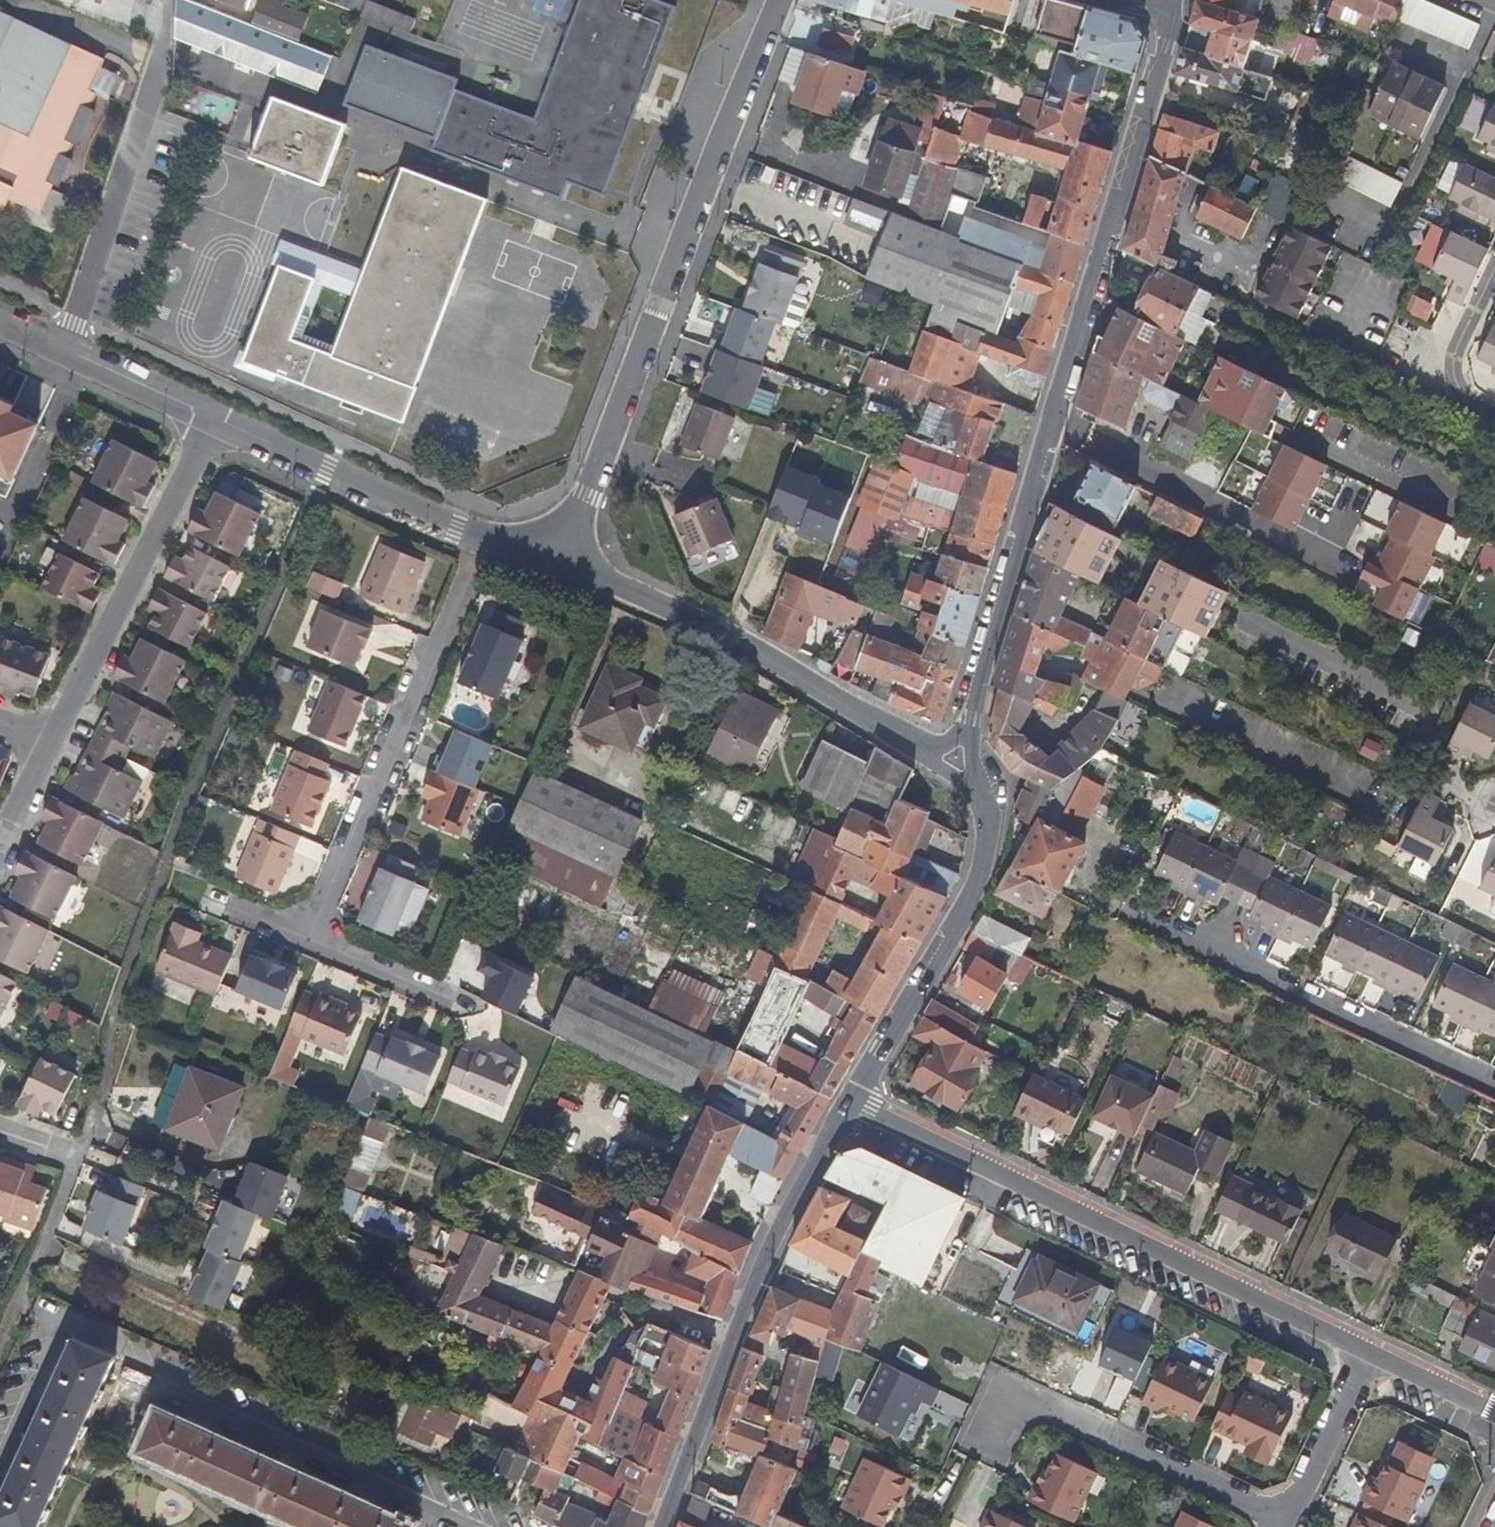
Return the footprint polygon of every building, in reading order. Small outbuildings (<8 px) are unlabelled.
[(188,0),(176,0),(175,38),(317,94),(332,57),(295,42),(280,36),(249,24),(188,0)] [(249,24),(280,36),(289,10),(262,0),(259,0),(249,24)] [(336,2),(362,13),(409,32),(413,19),(365,0),(337,0),(336,2)] [(538,125),(452,93),(457,79),(369,46),(346,105),(433,138),(427,153),(442,158),(482,173),(562,203),(568,187),(613,204),(685,13),(652,1),(652,0),(585,0),(538,125)] [(881,21),(886,0),(808,0),(881,21)] [(1135,73),(1145,41),(1132,21),(1060,0),(1043,0),(1034,33),(1063,43),(1060,51),(1102,63),(1135,73)] [(1191,23),(1214,30),(1252,43),(1260,19),(1231,9),(1234,0),(1197,0),(1191,23)] [(1299,0),(1272,0),(1264,22),(1279,27),(1289,31),(1299,0)] [(1289,31),(1292,31),(1298,13),(1302,0),(1299,0),(1289,31)] [(1298,13),(1312,17),(1318,0),(1302,0),(1298,13)] [(1395,19),(1468,48),(1479,24),(1421,0),(1404,0),(1395,19)] [(289,10),(280,36),(295,42),(305,17),(289,10)] [(9,198),(20,174),(51,189),(54,183),(59,185),(72,157),(67,155),(73,142),(78,144),(94,108),(89,106),(95,92),(89,89),(100,65),(104,57),(81,46),(23,19),(13,14),(0,41),(0,218),(9,198)] [(976,17),(973,25),(993,31),(995,23),(976,17)] [(823,24),(816,42),(843,50),(848,33),(823,24)] [(1279,27),(1271,50),(1281,54),(1289,31),(1279,27)] [(1206,56),(1244,68),(1252,43),(1214,30),(1206,56)] [(1298,59),(1299,57),(1306,37),(1292,31),(1289,31),(1281,54),(1298,59)] [(1309,60),(1316,40),(1306,37),(1299,57),(1309,60)] [(1183,49),(1176,73),(1240,92),(1247,69),(1244,68),(1206,56),(1183,49)] [(1052,78),(1046,96),(1044,102),(1060,106),(1066,88),(1091,96),(1102,63),(1060,51),(1052,78)] [(858,70),(806,54),(789,103),(841,119),(858,70)] [(1391,63),(1366,113),(1418,138),(1443,86),(1391,63)] [(89,89),(95,92),(107,97),(118,74),(100,65),(89,89)] [(1032,72),(1029,79),(1027,89),(1046,96),(1052,78),(1032,72)] [(1044,102),(1036,129),(1077,141),(1084,121),(1090,99),(1091,96),(1066,88),(1060,106),(1044,102)] [(955,98),(941,94),(934,115),(943,117),(949,119),(955,98)] [(348,126),(276,99),(256,148),(253,148),(251,152),(254,154),(253,157),(325,184),(348,126)] [(1493,103),(1477,137),(1488,144),(1485,149),(1494,153),(1494,103),(1493,103)] [(1034,114),(1004,105),(1000,117),(1030,127),(1034,114)] [(1000,117),(969,108),(960,134),(977,139),(1066,167),(1055,202),(1029,193),(1020,222),(1052,233),(1084,244),(1112,152),(1085,144),(1077,141),(1036,129),(1030,127),(1000,117)] [(943,117),(934,115),(931,125),(940,127),(943,117)] [(1163,115),(1153,151),(1186,168),(1193,147),(1209,152),(1216,133),(1163,115)] [(880,135),(876,138),(863,180),(897,191),(905,168),(915,172),(899,216),(937,231),(950,192),(959,165),(921,155),(923,151),(927,137),(914,132),(916,124),(886,116),(880,135)] [(1077,141),(1085,144),(1090,123),(1084,121),(1077,141)] [(931,125),(927,137),(923,151),(959,165),(982,173),(985,161),(973,157),(977,139),(960,134),(940,127),(931,125)] [(1186,168),(1153,151),(1122,251),(1158,269),(1165,272),(1173,255),(1161,248),(1186,168)] [(1345,155),(1333,180),(1389,207),(1401,182),(1345,155)] [(982,173),(959,165),(950,192),(975,201),(981,180),(983,177),(982,173)] [(1229,165),(1221,186),(1235,193),(1243,171),(1229,165)] [(1464,165),(1447,198),(1459,205),(1456,211),(1474,220),(1476,214),(1494,223),(1494,179),(1464,165)] [(68,197),(51,189),(20,174),(9,198),(57,220),(68,197)] [(485,205),(406,175),(340,343),(313,333),(319,317),(309,313),(323,277),(286,263),(249,360),(281,373),(284,367),(294,371),(292,377),(402,420),(485,205)] [(1210,180),(1204,177),(1200,188),(1205,191),(1210,180)] [(1210,180),(1205,191),(1195,211),(1240,233),(1254,202),(1252,202),(1235,193),(1221,186),(1210,180)] [(1275,194),(1257,187),(1252,202),(1254,202),(1268,209),(1275,194)] [(1277,188),(1275,194),(1268,209),(1287,218),(1295,202),(1296,196),(1277,188)] [(857,200),(847,196),(837,223),(875,235),(860,275),(867,280),(900,293),(929,303),(921,327),(946,337),(953,318),(996,334),(1020,263),(987,250),(937,231),(899,216),(857,200)] [(1311,208),(1295,202),(1287,218),(1290,219),(1303,226),(1311,208)] [(1303,226),(1290,219),(1252,292),(1296,313),(1332,240),(1303,226)] [(1445,297),(1461,305),(1487,249),(1451,232),(1433,268),(1447,275),(1454,279),(1450,287),(1445,297)] [(1020,263),(1072,283),(1084,244),(1052,233),(1046,252),(993,233),(987,250),(1020,263)] [(752,297),(745,312),(776,324),(784,325),(805,265),(768,251),(757,280),(754,279),(748,295),(752,297)] [(1072,283),(1020,263),(996,334),(1014,340),(1017,336),(1051,349),(1072,283)] [(1165,272),(1158,269),(1148,290),(1206,319),(1217,324),(1227,302),(1165,272)] [(1444,283),(1450,287),(1454,279),(1447,275),(1444,283)] [(1206,319),(1148,290),(1137,315),(1183,337),(1195,343),(1206,319)] [(1398,311),(1422,322),(1431,304),(1407,292),(1398,311)] [(1137,315),(1119,306),(1101,343),(1096,357),(1139,377),(1152,383),(1160,387),(1183,337),(1137,315)] [(745,312),(734,307),(717,348),(760,365),(776,324),(745,312)] [(921,327),(908,370),(936,380),(951,342),(976,351),(994,358),(1043,376),(1051,349),(1017,336),(1014,340),(996,334),(953,318),(946,337),(921,327)] [(1494,321),(1487,336),(1477,354),(1494,364),(1494,322),(1494,321)] [(1101,343),(1096,340),(1091,354),(1096,357),(1101,343)] [(936,380),(962,390),(976,351),(951,342),(936,380)] [(762,369),(720,352),(704,393),(746,410),(762,369)] [(864,354),(852,386),(919,409),(910,436),(1002,470),(1006,456),(982,446),(986,434),(1011,443),(1021,411),(962,390),(936,380),(908,370),(877,359),(864,354)] [(1096,357),(1091,354),(1076,404),(1123,428),(1137,384),(1139,377),(1096,357)] [(1245,368),(1218,354),(1194,404),(1210,412),(1221,417),(1245,368)] [(1039,388),(1043,376),(994,358),(991,370),(1039,388)] [(1245,368),(1221,417),(1233,422),(1256,374),(1245,368)] [(1283,387),(1256,374),(1233,422),(1260,435),(1283,387)] [(1139,377),(1137,384),(1148,389),(1152,383),(1139,377)] [(1180,397),(1160,387),(1152,383),(1148,389),(1146,393),(1149,401),(1151,404),(1165,410),(1175,406),(1180,397)] [(1194,404),(1184,399),(1161,442),(1188,454),(1210,412),(1194,404)] [(12,412),(14,407),(0,400),(0,406),(12,412)] [(692,401),(677,442),(715,457),(732,415),(692,401)] [(15,482),(40,426),(11,414),(12,412),(0,406),(0,476),(15,482)] [(901,434),(879,426),(874,439),(880,442),(880,444),(894,450),(901,434)] [(901,434),(894,450),(887,470),(905,477),(960,497),(950,530),(992,543),(1013,474),(1002,470),(910,436),(901,434)] [(115,443),(95,484),(145,509),(155,488),(145,483),(148,478),(151,479),(159,464),(115,443)] [(1327,466),(1284,444),(1267,476),(1311,498),(1327,466)] [(1091,463),(1068,511),(1112,533),(1135,485),(1091,463)] [(905,477),(887,470),(870,464),(855,500),(884,509),(893,512),(905,477)] [(818,478),(787,465),(768,510),(799,523),(818,478)] [(1311,499),(1267,477),(1251,509),(1294,531),(1311,499)] [(849,497),(818,484),(800,528),(831,541),(849,497)] [(1364,512),(1381,522),(1393,501),(1377,491),(1364,512)] [(189,531),(241,557),(261,515),(218,493),(211,507),(215,510),(212,516),(200,511),(189,531)] [(711,493),(673,511),(694,554),(732,536),(711,493)] [(1200,518),(1158,497),(1154,506),(1165,511),(1160,521),(1190,537),(1200,518)] [(1068,511),(1047,500),(1032,551),(1078,575),(1097,584),(1120,537),(1112,533),(1068,511)] [(1447,522),(1404,500),(1388,532),(1431,554),(1447,522)] [(86,501),(66,542),(115,567),(125,546),(115,542),(118,535),(122,537),(129,523),(86,501)] [(893,512),(884,509),(878,524),(896,531),(903,515),(893,512)] [(924,522),(936,526),(937,521),(926,517),(924,522)] [(1200,518),(1190,537),(1205,544),(1215,526),(1200,518)] [(934,531),(936,526),(924,522),(923,527),(934,531)] [(985,567),(992,543),(950,530),(942,553),(985,567)] [(1436,558),(1392,536),(1376,568),(1420,590),(1436,558)] [(358,593),(402,612),(424,561),(380,543),(358,593)] [(1473,566),(1494,575),(1494,549),(1482,544),(1473,566)] [(167,578),(215,602),(232,568),(191,547),(185,560),(181,559),(177,567),(173,565),(167,578)] [(985,567),(942,553),(939,558),(931,580),(976,597),(985,567)] [(61,555),(44,589),(92,614),(99,601),(95,599),(98,591),(94,589),(101,575),(61,555)] [(1191,573),(1160,557),(1138,603),(1181,625),(1203,636),(1226,591),(1191,573)] [(340,598),(347,581),(316,568),(309,585),(340,598)] [(906,570),(896,602),(911,608),(916,594),(922,577),(906,570)] [(1419,591),(1376,570),(1360,602),(1403,623),(1419,591)] [(931,580),(922,577),(916,594),(939,602),(934,616),(920,611),(915,627),(929,633),(961,644),(976,597),(931,580)] [(781,578),(772,601),(809,615),(813,606),(854,622),(860,607),(848,603),(781,578)] [(151,629),(191,649),(209,613),(161,590),(154,605),(158,607),(154,613),(158,615),(151,629)] [(1138,603),(1119,594),(1111,608),(1119,614),(1108,638),(1144,656),(1160,665),(1181,625),(1138,603)] [(772,601),(762,628),(761,633),(795,648),(809,615),(772,601)] [(319,607),(304,644),(349,662),(358,642),(361,644),(368,628),(319,607)] [(479,625),(455,683),(493,700),(519,641),(512,639),(520,622),(492,610),(485,626),(479,625)] [(577,610),(572,620),(589,628),(594,617),(577,610)] [(874,612),(865,637),(880,643),(890,618),(874,612)] [(1050,631),(1014,613),(994,685),(1000,689),(1029,702),(1035,692),(1061,702),(1069,685),(1038,670),(1050,631)] [(1090,628),(1079,623),(1070,640),(1080,645),(1090,628)] [(1091,629),(1090,628),(1080,645),(1090,650),(1079,674),(1104,688),(1124,697),(1133,678),(1144,656),(1108,638),(1091,629)] [(920,658),(953,670),(961,644),(929,633),(920,658)] [(875,684),(870,694),(937,726),(953,670),(920,658),(880,643),(865,637),(854,667),(878,676),(875,684)] [(0,642),(0,694),(8,697),(12,688),(35,696),(49,658),(1,639),(0,642)] [(118,679),(169,705),(191,661),(147,640),(139,656),(143,657),(140,663),(129,658),(118,679)] [(832,665),(815,656),(819,669),(828,673),(832,665)] [(1160,665),(1144,656),(1133,678),(1145,685),(1147,679),(1160,685),(1169,668),(1160,665)] [(832,665),(828,673),(870,694),(875,684),(832,665)] [(607,666),(580,724),(629,747),(644,715),(654,719),(662,701),(624,683),(628,675),(607,666)] [(363,694),(327,679),(305,730),(340,745),(342,744),(363,694)] [(1104,688),(1096,707),(1115,717),(1124,697),(1104,688)] [(1029,702),(1000,689),(988,741),(1010,771),(1028,779),(1031,779),(1052,790),(1081,765),(1091,756),(1100,748),(1115,717),(1096,707),(1050,756),(1019,731),(1031,704),(1029,702)] [(96,744),(128,760),(134,750),(156,761),(175,724),(120,697),(114,710),(118,712),(107,734),(102,732),(96,744)] [(733,697),(703,756),(741,775),(771,716),(733,697)] [(1440,758),(1454,766),(1460,753),(1464,746),(1472,750),(1487,757),(1494,741),(1494,716),(1469,703),(1440,758)] [(493,744),(454,728),(436,771),(476,787),(493,744)] [(1356,753),(1374,761),(1381,744),(1363,737),(1356,753)] [(864,771),(868,761),(820,743),(797,796),(844,816),(847,808),(864,771)] [(122,772),(128,760),(96,744),(89,757),(94,759),(83,780),(79,778),(71,791),(127,820),(145,784),(122,772)] [(1467,757),(1472,750),(1464,746),(1460,753),(1467,757)] [(912,770),(874,747),(868,761),(864,771),(873,776),(880,764),(897,771),(889,787),(891,788),(893,784),(900,788),(903,789),(912,770)] [(319,776),(326,762),(294,748),(268,809),(308,826),(327,779),(319,776)] [(1100,748),(1091,756),(1099,759),(1093,773),(1108,781),(1113,773),(1114,774),(1122,759),(1100,748)] [(2,784),(9,764),(0,760),(0,789),(2,784)] [(556,772),(533,762),(530,770),(552,780),(556,772)] [(873,776),(864,771),(847,808),(882,824),(889,810),(882,806),(891,788),(889,787),(897,771),(880,764),(873,776)] [(1081,765),(1052,790),(1045,804),(1058,810),(1083,773),(1081,765)] [(514,805),(504,826),(613,873),(638,818),(552,780),(530,770),(514,805)] [(1083,773),(1058,810),(1068,815),(1080,821),(1103,786),(1083,773)] [(478,792),(439,776),(421,818),(461,834),(478,792)] [(1031,779),(1028,779),(1013,815),(1035,825),(1039,817),(1045,804),(1052,790),(1031,779)] [(729,790),(721,807),(749,820),(756,803),(729,790)] [(1437,799),(1422,792),(1396,846),(1415,855),(1430,863),(1432,864),(1451,828),(1434,820),(1432,823),(1427,820),(1431,810),(1437,799)] [(847,808),(844,816),(832,843),(889,871),(899,849),(919,808),(895,798),(889,810),(882,824),(847,808)] [(85,867),(107,825),(57,800),(46,821),(60,829),(57,835),(54,834),(48,848),(85,867)] [(1058,810),(1045,804),(1039,817),(1062,829),(1068,815),(1058,810)] [(765,807),(763,811),(789,822),(790,819),(765,807)] [(910,855),(926,819),(922,817),(924,811),(919,808),(899,849),(910,855)] [(1437,813),(1431,810),(1427,820),(1432,823),(1434,820),(1437,813)] [(1039,817),(1035,825),(1013,869),(1059,891),(1083,840),(1062,829),(1039,817)] [(271,894),(296,834),(257,818),(231,876),(271,894)] [(790,819),(789,822),(809,833),(811,829),(790,819)] [(789,822),(785,831),(805,840),(809,833),(789,822)] [(504,826),(491,857),(597,906),(613,873),(504,826)] [(1261,843),(1266,834),(1252,827),(1247,836),(1261,843)] [(1174,832),(1156,872),(1172,880),(1171,885),(1199,898),(1201,894),(1218,902),(1222,894),(1236,900),(1257,856),(1243,849),(1237,862),(1174,832)] [(805,840),(786,880),(806,889),(808,891),(832,843),(809,833),(805,840)] [(875,922),(919,943),(945,898),(900,876),(889,871),(832,843),(808,891),(832,902),(845,874),(872,887),(867,895),(885,905),(875,922)] [(889,871),(900,876),(910,855),(899,849),(889,871)] [(1477,887),(1494,897),(1494,851),(1477,887)] [(410,880),(416,865),(388,853),(381,868),(378,866),(356,920),(391,935),(396,923),(413,884),(414,881),(410,880)] [(58,921),(79,879),(29,854),(19,876),(33,883),(30,889),(27,888),(21,902),(58,921)] [(900,876),(945,898),(958,877),(910,855),(900,876)] [(1407,871),(1423,878),(1430,863),(1415,855),(1407,871)] [(1249,906),(1245,914),(1263,923),(1261,929),(1288,942),(1292,936),(1309,945),(1328,905),(1296,891),(1266,876),(1272,863),(1257,856),(1236,900),(1249,906)] [(488,863),(482,875),(492,880),(497,868),(488,863)] [(1013,869),(1011,868),(996,893),(1047,917),(1059,891),(1013,869)] [(413,884),(396,923),(410,929),(427,889),(413,884)] [(835,903),(832,902),(808,891),(806,889),(778,949),(775,955),(771,963),(798,976),(829,916),(835,903)] [(864,929),(869,920),(835,903),(829,916),(862,931),(864,929)] [(52,933),(3,908),(0,915),(0,934),(7,938),(3,944),(0,943),(0,960),(30,975),(52,933)] [(1342,913),(1323,951),(1339,959),(1336,965),(1351,973),(1354,966),(1371,975),(1368,981),(1397,994),(1400,988),(1417,997),(1436,957),(1342,913)] [(1027,936),(983,915),(973,931),(989,939),(1017,952),(1018,953),(1027,936)] [(853,1003),(877,1014),(919,943),(875,922),(874,922),(869,920),(864,929),(874,934),(850,977),(827,967),(818,986),(853,1003)] [(152,969),(212,995),(228,956),(193,941),(186,939),(190,930),(172,922),(152,969)] [(186,939),(193,941),(196,932),(190,930),(186,939)] [(1017,952),(989,939),(977,959),(1005,973),(1017,952)] [(526,1014),(544,976),(471,941),(453,979),(526,1014)] [(732,1047),(768,1064),(773,1052),(788,1019),(806,980),(798,976),(771,963),(775,955),(756,947),(743,977),(752,981),(760,985),(732,1047)] [(1036,949),(1031,960),(1086,986),(1093,969),(1066,956),(1065,958),(1054,953),(1051,956),(1036,949)] [(248,956),(234,991),(280,1010),(293,975),(282,969),(281,966),(263,958),(260,961),(248,956)] [(1005,973),(977,959),(958,991),(987,1006),(1005,973)] [(1430,1003),(1447,1011),(1445,1017),(1472,1030),(1474,1024),(1493,1033),(1494,1029),(1494,985),(1449,964),(1430,1003)] [(21,985),(0,974),(0,1026),(21,985)] [(681,1096),(698,1061),(710,1037),(703,1034),(645,1007),(574,974),(559,1003),(546,1031),(554,1035),(658,1084),(681,1096)] [(658,978),(645,1007),(703,1034),(715,1005),(658,978)] [(832,1040),(853,1003),(818,986),(806,980),(788,1019),(832,1040)] [(314,998),(301,991),(284,1030),(341,1053),(357,1015),(341,1008),(330,1004),(332,1000),(316,993),(314,998)] [(977,1025),(932,1000),(922,1017),(968,1041),(977,1025)] [(801,1079),(829,1092),(877,1014),(853,1003),(832,1040),(823,1054),(813,1057),(807,1067),(801,1079)] [(968,1041),(922,1017),(911,1035),(932,1046),(912,1083),(957,1108),(977,1071),(975,1069),(978,1063),(1001,1074),(1004,1067),(1007,1061),(968,1041)] [(388,1040),(372,1034),(359,1065),(374,1070),(375,1074),(420,1093),(436,1055),(422,1051),(423,1048),(406,1041),(404,1043),(389,1036),(388,1040)] [(791,1105),(772,1140),(795,1151),(829,1092),(801,1079),(768,1064),(732,1047),(714,1039),(710,1037),(698,1061),(727,1074),(791,1105)] [(471,1053),(458,1047),(445,1078),(501,1101),(516,1066),(499,1059),(487,1054),(473,1048),(471,1053)] [(489,1050),(487,1054),(499,1059),(501,1054),(489,1050)] [(768,1064),(801,1079),(807,1067),(773,1052),(768,1064)] [(1179,1057),(1172,1054),(1164,1071),(1172,1074),(1179,1057)] [(76,1077),(41,1061),(38,1066),(17,1110),(32,1115),(33,1112),(41,1115),(43,1111),(56,1119),(76,1077)] [(706,1108),(710,1110),(727,1074),(698,1061),(681,1096),(706,1108)] [(1007,1061),(1004,1067),(1011,1071),(1014,1064),(1007,1061)] [(190,1067),(166,1127),(218,1148),(242,1088),(190,1067)] [(1034,1074),(1013,1114),(1029,1122),(1031,1117),(1068,1136),(1087,1098),(1043,1078),(1034,1074)] [(1089,1115),(1133,1136),(1152,1095),(1109,1074),(1089,1115)] [(1445,1080),(1435,1101),(1453,1110),(1464,1089),(1445,1080)] [(692,1245),(735,1272),(748,1240),(699,1215),(728,1152),(741,1125),(710,1110),(706,1108),(662,1195),(639,1183),(623,1214),(641,1221),(664,1230),(672,1233),(692,1245)] [(372,1176),(392,1127),(373,1119),(353,1168),(372,1176)] [(741,1125),(728,1152),(757,1166),(778,1177),(795,1151),(772,1140),(741,1125)] [(1155,1133),(1135,1170),(1186,1194),(1198,1168),(1216,1177),(1232,1145),(1204,1132),(1195,1153),(1155,1133)] [(964,1200),(866,1152),(860,1149),(838,1155),(826,1177),(883,1207),(866,1243),(884,1251),(881,1257),(925,1278),(964,1200)] [(47,1190),(31,1183),(23,1180),(27,1167),(1,1158),(0,1160),(0,1215),(3,1216),(1,1221),(32,1231),(47,1190)] [(250,1163),(235,1201),(271,1214),(285,1176),(250,1163)] [(750,1180),(772,1190),(778,1177),(757,1166),(750,1180)] [(623,1214),(639,1183),(614,1171),(598,1204),(623,1214)] [(119,1244),(143,1186),(117,1176),(110,1195),(98,1190),(82,1228),(119,1244)] [(1230,1179),(1215,1210),(1285,1243),(1299,1213),(1230,1179)] [(746,1190),(767,1200),(772,1190),(750,1180),(746,1190)] [(849,1199),(822,1185),(791,1243),(843,1272),(848,1274),(849,1275),(860,1254),(866,1243),(835,1228),(849,1199)] [(355,1217),(363,1192),(348,1187),(340,1213),(355,1217)] [(687,1306),(719,1316),(724,1301),(699,1292),(649,1273),(664,1230),(641,1221),(636,1233),(588,1213),(552,1196),(549,1203),(545,1201),(540,1213),(544,1212),(542,1217),(591,1238),(587,1249),(609,1258),(600,1279),(613,1284),(629,1290),(687,1306)] [(224,1199),(204,1247),(237,1260),(257,1212),(224,1199)] [(636,1233),(641,1221),(623,1214),(598,1204),(592,1202),(588,1213),(636,1233)] [(853,1207),(843,1226),(861,1236),(870,1216),(853,1207)] [(483,1211),(473,1233),(502,1244),(511,1221),(483,1211)] [(1347,1217),(1329,1254),(1355,1267),(1355,1271),(1374,1280),(1392,1239),(1347,1217)] [(456,1226),(448,1248),(461,1253),(469,1230),(456,1226)] [(473,1233),(437,1315),(541,1352),(553,1329),(510,1309),(532,1255),(508,1246),(502,1244),(473,1233)] [(884,1251),(866,1243),(860,1254),(879,1263),(881,1257),(884,1251)] [(705,1278),(729,1287),(735,1272),(692,1245),(683,1269),(705,1278)] [(997,1301),(1087,1344),(1113,1288),(1095,1280),(1093,1282),(1044,1260),(1045,1257),(1028,1249),(1019,1267),(1014,1266),(997,1301)] [(211,1251),(191,1299),(223,1313),(243,1265),(211,1251)] [(1475,1292),(1494,1302),(1494,1251),(1475,1292)] [(879,1263),(860,1254),(849,1275),(848,1274),(834,1314),(826,1339),(844,1347),(857,1352),(871,1319),(887,1279),(874,1273),(879,1263)] [(922,1284),(925,1278),(881,1257),(879,1263),(906,1276),(922,1284)] [(589,1337),(613,1284),(600,1279),(582,1273),(554,1327),(588,1340),(589,1337)] [(1406,1273),(1402,1283),(1450,1304),(1453,1296),(1406,1273)] [(699,1292),(724,1301),(729,1287),(705,1278),(699,1292)] [(799,1299),(771,1287),(751,1335),(769,1342),(776,1331),(785,1333),(788,1325),(799,1299)] [(1478,1308),(1453,1296),(1450,1304),(1439,1325),(1463,1338),(1458,1348),(1494,1366),(1494,1319),(1477,1311),(1478,1308)] [(834,1314),(799,1299),(788,1325),(823,1347),(826,1339),(834,1314)] [(648,1347),(656,1329),(647,1326),(635,1353),(648,1357),(652,1348),(648,1347)] [(574,1433),(595,1443),(612,1405),(617,1393),(627,1372),(618,1369),(606,1392),(596,1389),(587,1408),(563,1398),(588,1340),(554,1327),(553,1329),(541,1352),(511,1405),(525,1411),(574,1433)] [(697,1373),(707,1346),(674,1335),(663,1362),(697,1373)] [(82,1338),(0,1521),(13,1526),(48,1526),(123,1355),(82,1338)] [(823,1347),(819,1361),(836,1367),(844,1347),(826,1339),(823,1347)] [(761,1353),(745,1347),(742,1346),(709,1438),(709,1442),(714,1445),(721,1447),(728,1445),(737,1417),(762,1425),(765,1415),(768,1409),(743,1401),(761,1353)] [(770,1417),(771,1417),(797,1425),(800,1415),(816,1369),(819,1361),(791,1352),(780,1386),(771,1414),(770,1417)] [(1154,1407),(1168,1413),(1187,1421),(1205,1381),(1155,1359),(1135,1405),(1152,1412),(1154,1407)] [(652,1422),(675,1433),(697,1373),(663,1362),(661,1361),(650,1385),(666,1392),(652,1422)] [(836,1367),(819,1361),(816,1369),(833,1375),(836,1367)] [(941,1390),(881,1362),(855,1416),(900,1437),(918,1400),(933,1407),(941,1390)] [(1233,1397),(1221,1391),(1204,1427),(1229,1437),(1230,1435),(1244,1441),(1240,1448),(1263,1460),(1265,1454),(1268,1454),(1286,1413),(1236,1390),(1233,1397)] [(612,1405),(636,1416),(642,1404),(617,1393),(612,1405)] [(525,1411),(511,1405),(488,1394),(480,1414),(517,1430),(525,1411)] [(456,1416),(410,1395),(391,1436),(423,1452),(431,1431),(446,1438),(456,1416)] [(620,1454),(629,1458),(646,1420),(636,1416),(612,1405),(595,1443),(620,1454)] [(1165,1418),(1168,1413),(1154,1407),(1152,1412),(1165,1418)] [(418,1524),(166,1411),(147,1453),(311,1526),(417,1526),(418,1524)] [(517,1430),(507,1453),(555,1474),(574,1433),(525,1411),(517,1430)] [(770,1417),(765,1415),(762,1425),(737,1417),(728,1445),(742,1450),(740,1456),(757,1463),(736,1513),(766,1526),(768,1526),(775,1511),(790,1469),(784,1466),(763,1457),(765,1451),(761,1449),(764,1439),(771,1417),(770,1417)] [(771,1417),(764,1439),(791,1446),(797,1425),(771,1417)] [(629,1458),(660,1472),(675,1433),(652,1422),(646,1420),(629,1458)] [(1367,1475),(1356,1500),(1401,1521),(1421,1480),(1419,1478),(1426,1462),(1392,1446),(1385,1463),(1380,1462),(1373,1478),(1367,1475)] [(533,1515),(558,1526),(640,1526),(645,1513),(615,1500),(590,1490),(586,1498),(607,1508),(602,1518),(567,1503),(569,1494),(549,1485),(555,1474),(507,1453),(501,1450),(491,1476),(514,1487),(517,1486),(541,1497),(533,1515)] [(615,1500),(645,1513),(660,1472),(629,1458),(620,1454),(611,1477),(624,1483),(622,1487),(615,1500)] [(1030,1484),(1021,1502),(1066,1523),(1089,1474),(1050,1456),(1035,1486),(1030,1484)] [(860,1459),(837,1508),(876,1526),(890,1495),(896,1498),(904,1479),(860,1459)] [(590,1490),(615,1500),(622,1487),(576,1467),(570,1481),(590,1490)] [(711,1486),(694,1479),(689,1493),(723,1508),(727,1499),(708,1491),(711,1486)] [(766,1526),(765,1526),(804,1526),(805,1523),(775,1511),(768,1526),(766,1526)] [(1352,1513),(1346,1526),(1383,1526),(1352,1513)] [(983,1515),(978,1526),(1012,1526),(983,1515)] [(1174,1518),(1171,1526),(1195,1526),(1174,1518)]
